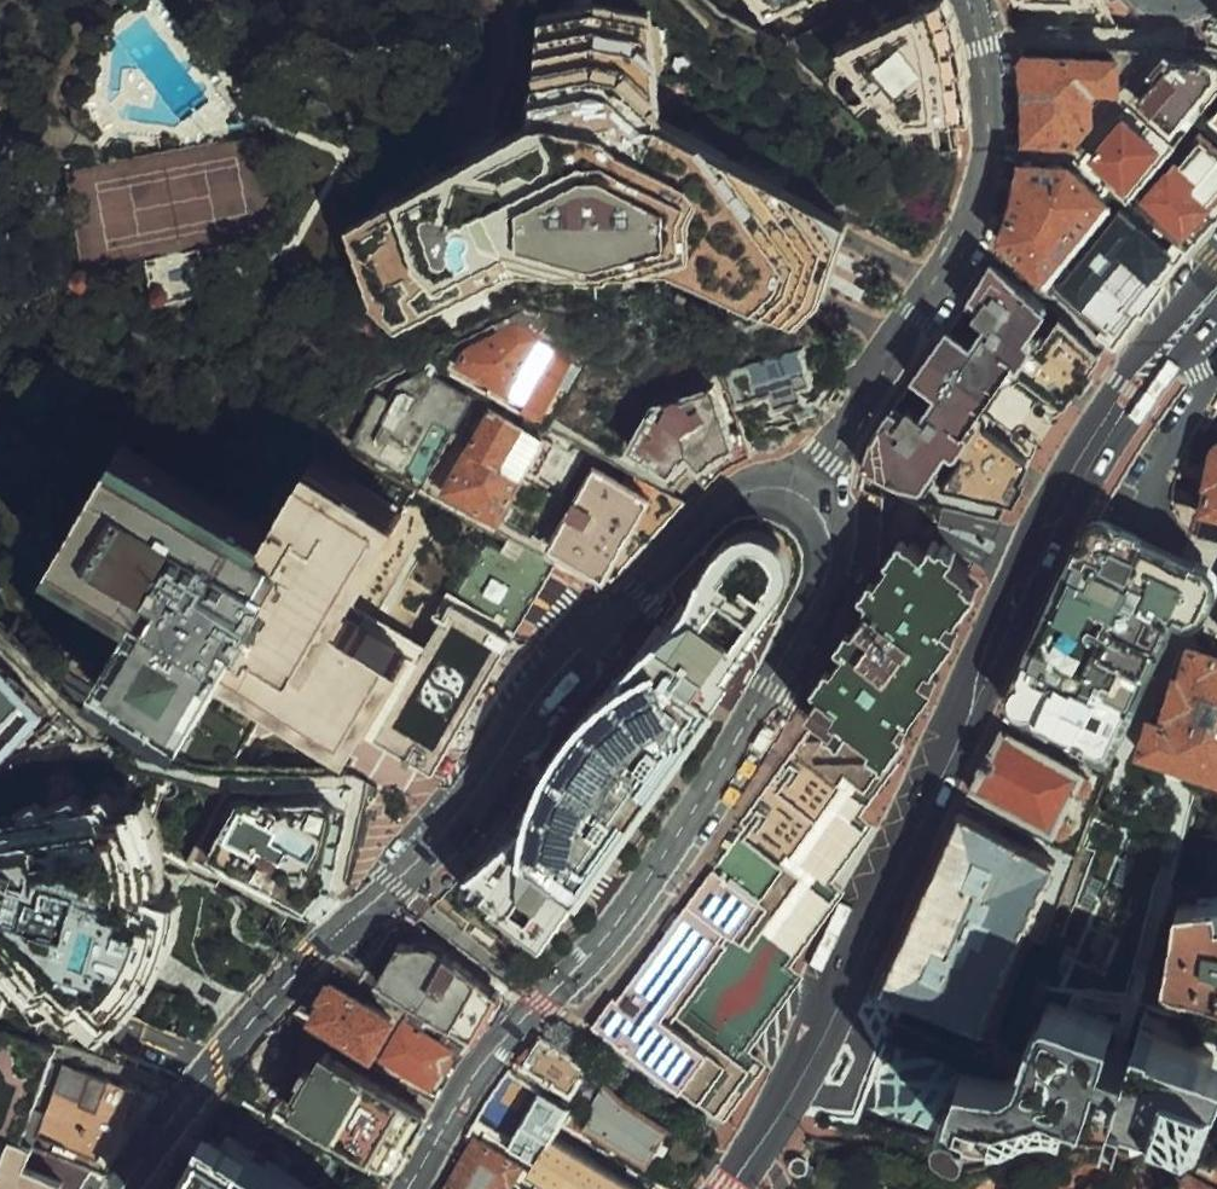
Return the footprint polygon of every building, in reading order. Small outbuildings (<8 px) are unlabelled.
[(886,204),(705,112),(704,15),(669,0),(577,0),(570,1),(560,96),(378,201),(387,262),(433,326),(551,261),(625,251),(707,248),(837,315),(864,298),(886,204)] [(719,15),(743,0),(702,0),(719,15)] [(830,45),(886,114),(888,148),(969,139),(967,96),(967,58),(963,26),(954,6),(951,0),(912,0),(830,45)] [(1137,96),(1169,126),(1216,64),(1216,60),(1197,45),(1176,69),(1165,62),(1137,96)] [(1121,46),(1015,51),(1020,146),(1071,141),(1104,99),(1090,100),(1089,88),(1124,86),(1121,46)] [(1170,147),(1121,108),(1082,152),(1130,192),(1170,147)] [(264,124),(63,160),(80,259),(282,223),(264,124)] [(1069,159),(1016,158),(1010,193),(997,238),(1042,278),(1111,190),(1069,159)] [(1169,162),(1137,203),(1186,243),(1216,202),(1216,196),(1169,162)] [(1173,254),(1114,210),(1070,268),(1062,262),(1044,286),(1112,336),(1173,254)] [(202,245),(148,254),(156,298),(209,289),(202,245)] [(1045,301),(996,262),(968,304),(986,318),(972,340),(954,329),(917,384),(934,394),(918,425),(893,407),(865,451),(862,468),(888,481),(923,485),(947,448),(968,460),(934,493),(1014,505),(1022,490),(1017,481),(1032,456),(985,428),(1019,377),(1064,409),(1078,385),(1084,391),(1093,375),(1087,371),(1103,355),(1060,319),(1041,344),(1031,336),(1024,327),(1045,301)] [(522,296),(517,315),(438,356),(564,423),(591,366),(548,338),(564,301),(522,296)] [(829,375),(792,348),(774,367),(746,378),(770,425),(807,415),(829,375)] [(360,441),(428,477),(478,391),(440,371),(386,391),(360,441)] [(699,492),(750,449),(722,388),(668,406),(627,467),(669,490),(681,468),(699,492)] [(507,519),(551,437),(492,405),(447,487),(507,519)] [(78,696),(202,759),(235,696),(358,760),(367,741),(420,641),(378,619),(447,487),(428,477),(360,441),(336,428),(286,524),(116,436),(41,582),(117,621),(78,696)] [(1211,432),(1197,511),(1216,516),(1216,433),(1211,432)] [(658,500),(601,467),(556,547),(614,579),(658,500)] [(1196,564),(1095,514),(999,705),(1100,755),(1196,564)] [(485,524),(441,606),(506,640),(554,557),(485,524)] [(702,575),(682,617),(637,655),(600,692),(571,729),(550,759),(533,789),(517,840),(459,889),(540,953),(745,655),(784,593),(779,559),(755,541),(728,548),(702,575)] [(931,625),(962,585),(930,561),(941,547),(936,544),(925,558),(906,544),(861,603),(875,614),(862,631),(855,626),(834,652),(842,658),(836,665),(830,661),(807,691),(814,697),(805,710),(884,770),(910,736),(898,726),(929,686),(916,676),(946,637),(931,625)] [(420,641),(367,741),(428,776),(506,640),(441,606),(420,641)] [(1186,641),(1177,678),(1170,675),(1161,716),(1145,713),(1135,758),(1216,780),(1216,653),(1186,641)] [(0,642),(0,742),(12,754),(62,699),(0,642)] [(592,1036),(722,1129),(768,1066),(749,1053),(805,976),(794,968),(845,898),(833,884),(872,830),(855,817),(885,775),(817,726),(592,1036)] [(1080,773),(990,729),(962,794),(1049,837),(1080,773)] [(14,992),(21,1002),(33,1000),(45,1013),(61,1011),(80,1030),(91,1025),(107,1040),(142,1011),(171,974),(186,928),(190,896),(166,892),(161,859),(141,801),(135,788),(114,789),(70,794),(16,804),(0,808),(0,976),(14,992)] [(328,820),(239,792),(194,859),(321,923),(328,820)] [(1056,863),(954,818),(878,991),(981,1036),(1056,863)] [(1176,904),(1164,988),(1216,998),(1216,898),(1176,904)] [(509,989),(419,931),(387,980),(478,1038),(509,989)] [(401,1014),(332,979),(312,1018),(379,1054),(401,1014)] [(1159,1023),(1150,1048),(1111,1038),(1117,1017),(1047,1000),(1019,1070),(1001,1072),(958,1065),(957,1069),(938,1118),(965,1135),(1056,1088),(1094,1099),(1109,1053),(1144,1062),(1135,1091),(1216,1122),(1216,1118),(1216,1042),(1159,1023)] [(461,1046),(401,1014),(379,1054),(438,1087),(461,1046)] [(570,1099),(589,1071),(532,1034),(513,1062),(570,1099)] [(428,1101),(323,1041),(289,1101),(394,1161),(428,1101)] [(137,1078),(62,1058),(40,1138),(114,1159),(137,1078)] [(602,1089),(585,1128),(653,1159),(671,1120),(602,1089)] [(553,1125),(523,1165),(563,1188),(650,1188),(553,1125)] [(523,1165),(470,1133),(436,1188),(508,1188),(523,1165)] [(295,1135),(263,1188),(386,1188),(295,1135)] [(87,1163),(9,1137),(0,1165),(0,1188),(78,1188),(87,1163)] [(171,1165),(156,1188),(212,1188),(171,1165)]
